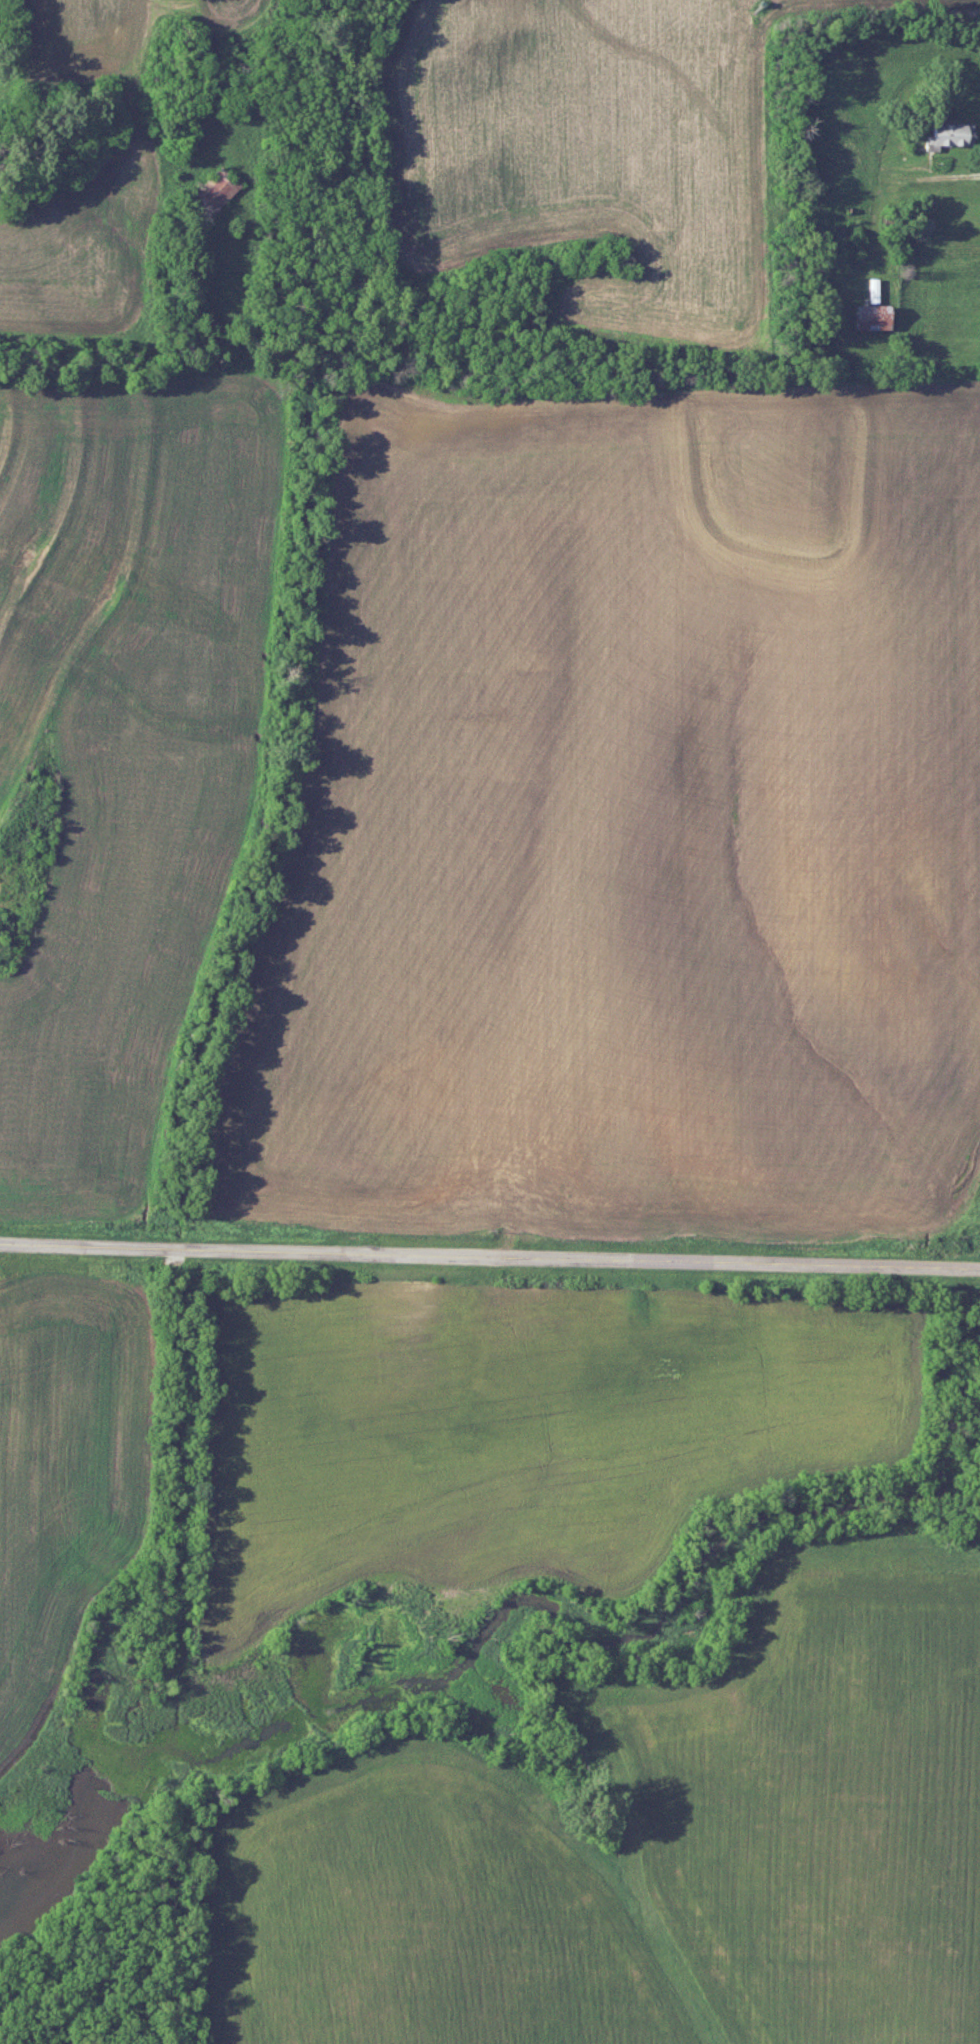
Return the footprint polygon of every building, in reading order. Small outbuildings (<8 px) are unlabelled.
[(925,134),(925,150),(938,150),(938,144),(971,144),(971,122),(931,122),(931,134),(925,134)] [(240,184),(221,164),(194,192),(214,211),(240,184)] [(857,305),(857,329),(889,329),(889,305),(857,305)]
